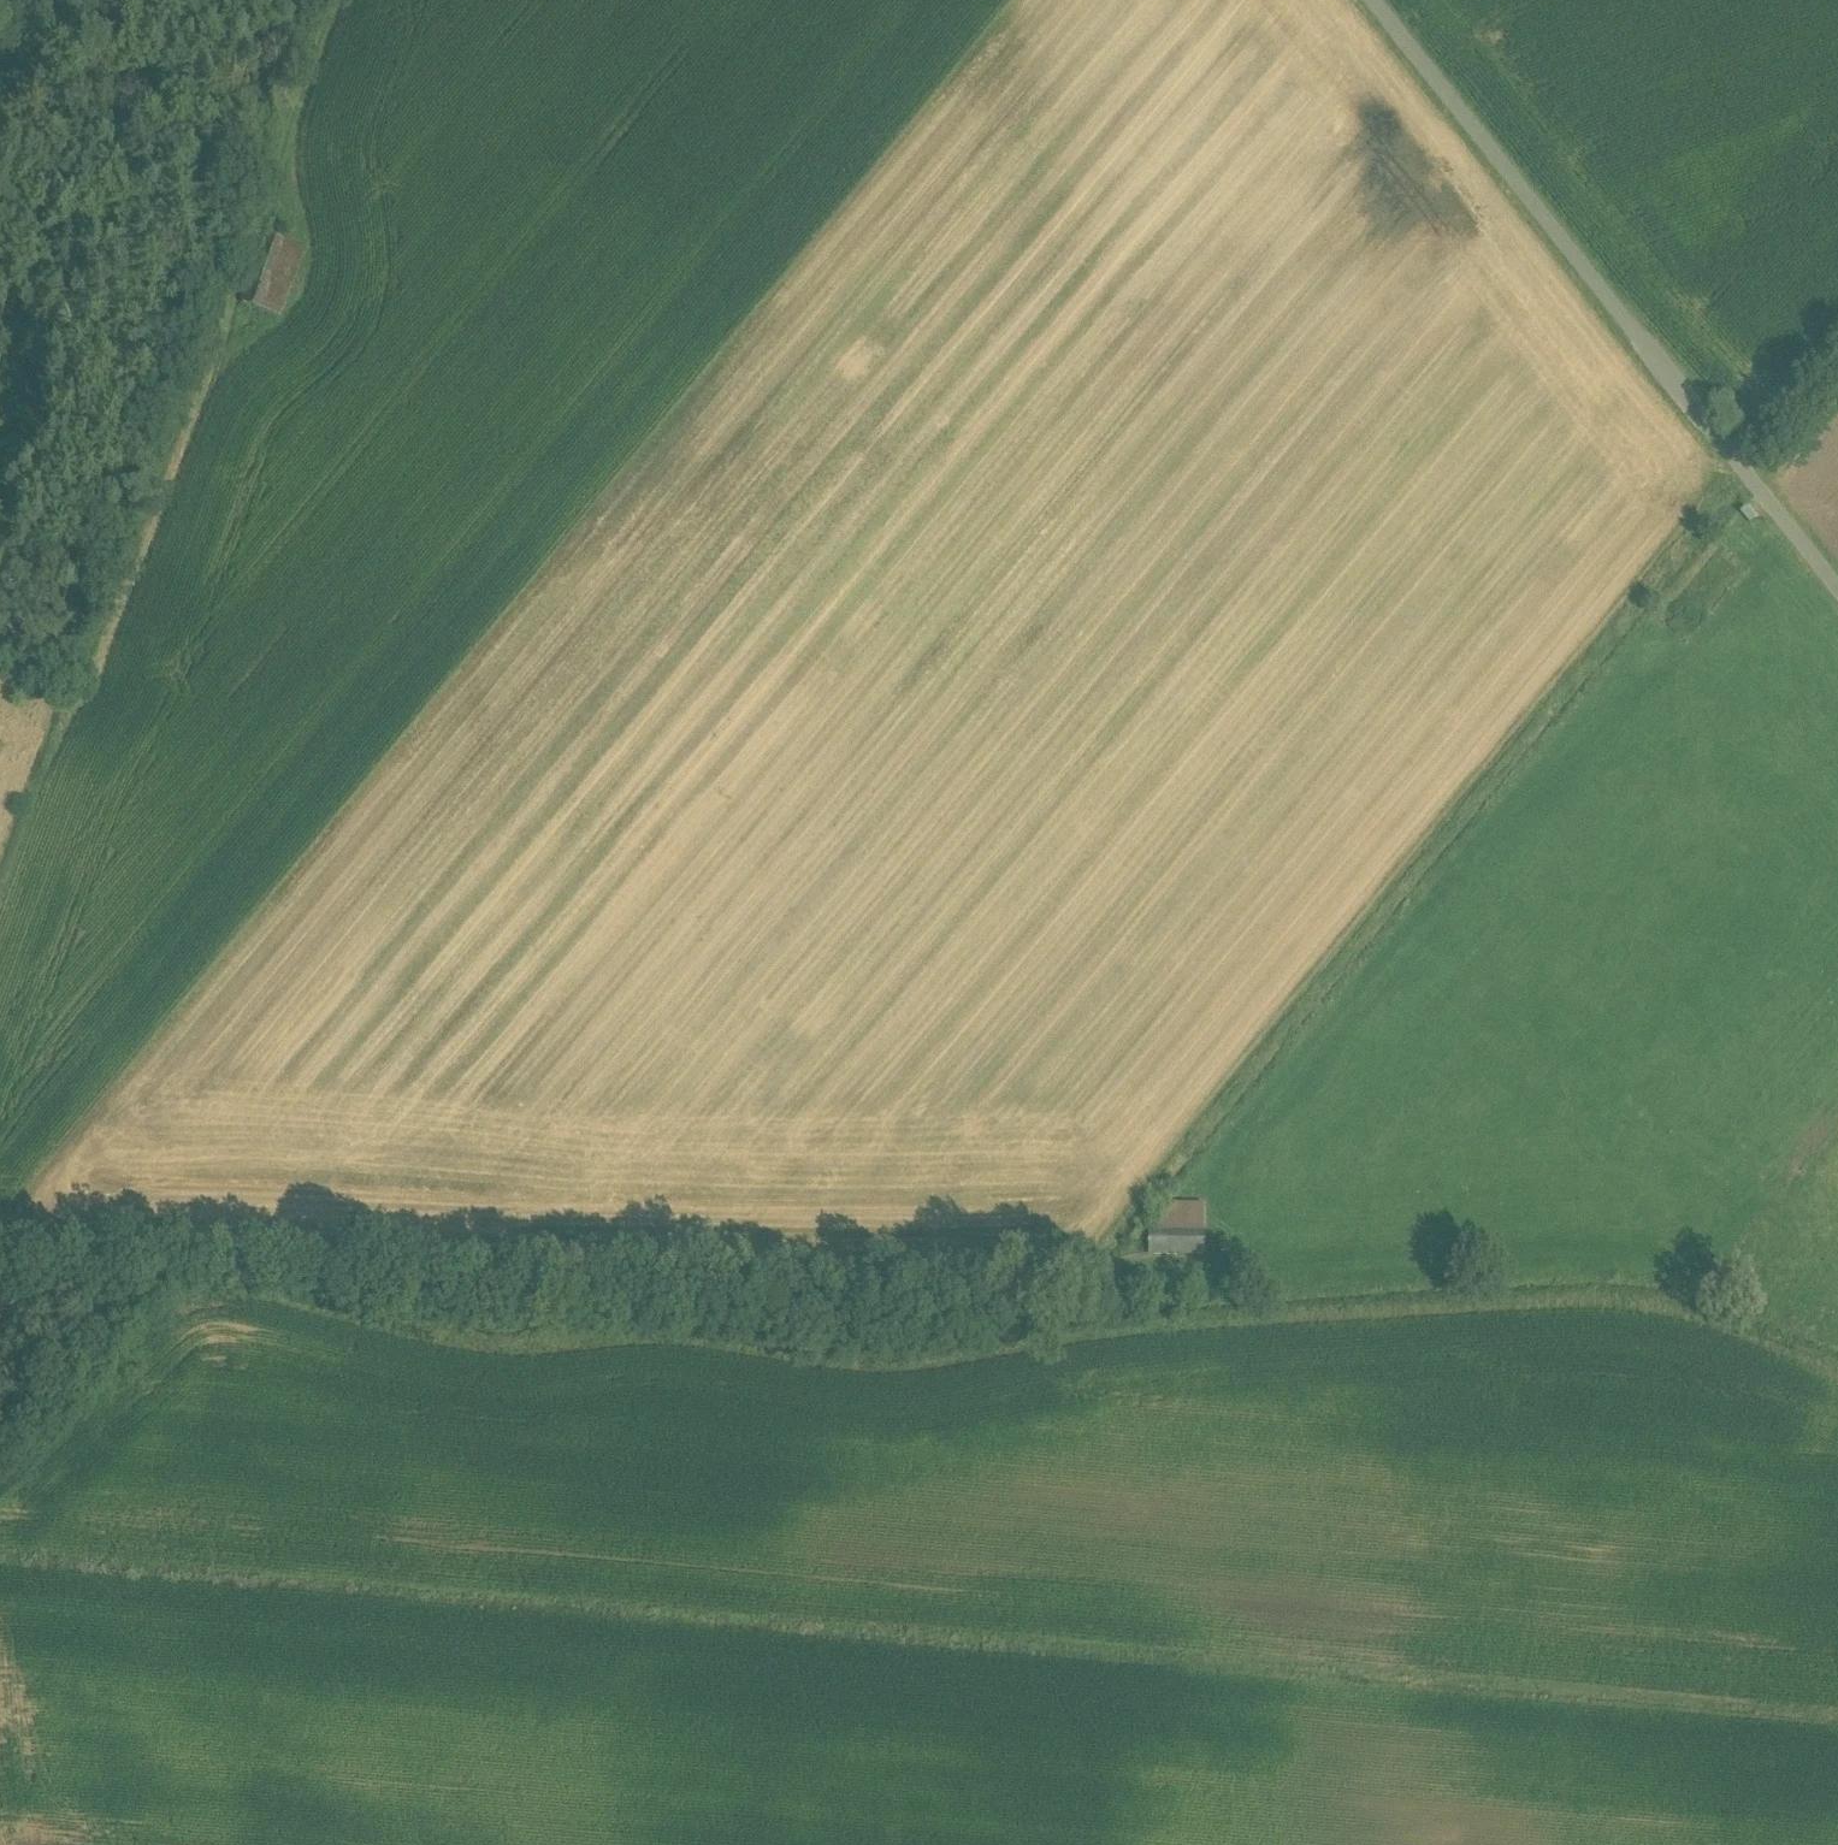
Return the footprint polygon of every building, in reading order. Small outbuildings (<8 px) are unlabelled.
[(1155,1257),(1212,1257),(1212,1205),(1155,1205),(1155,1257)]
